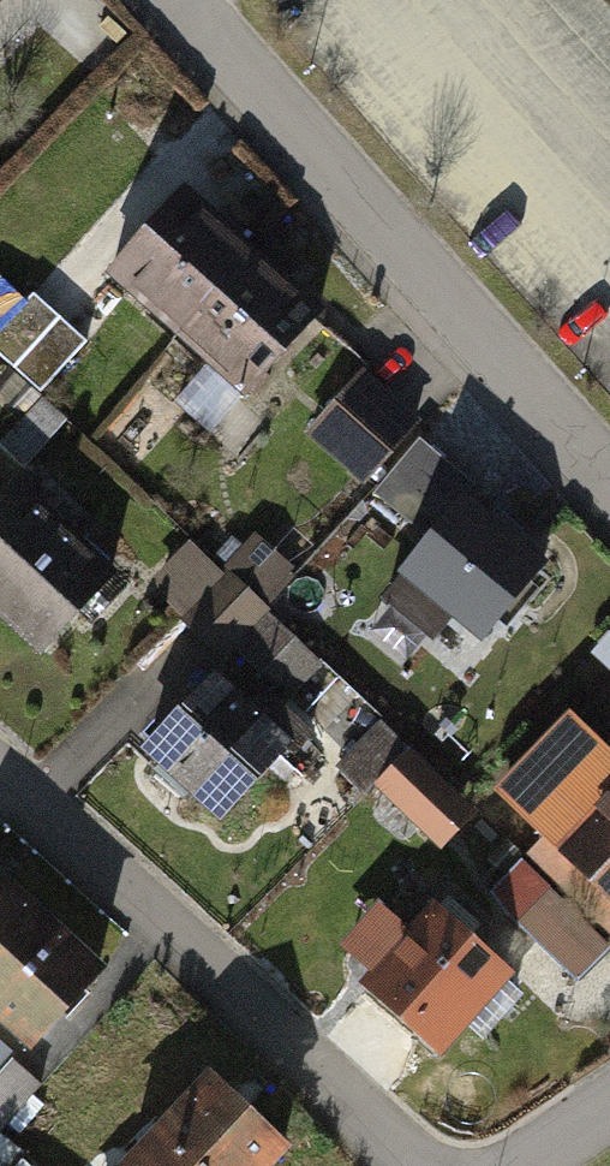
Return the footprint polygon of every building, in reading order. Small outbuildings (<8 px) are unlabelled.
[(182,336),(258,250),(188,188),(112,274),(182,336)] [(253,399),(329,313),(258,250),(182,336),(253,399)] [(0,277),(0,347),(52,389),(90,341),(4,273),(0,277)] [(408,423),(355,375),(303,432),(356,480),(408,423)] [(23,482),(0,506),(0,599),(45,643),(115,571),(23,482)] [(548,560),(462,492),(384,589),(429,625),(449,601),(489,633),(548,560)] [(258,529),(237,563),(287,594),(308,560),(258,529)] [(194,544),(159,583),(268,680),(303,641),(194,544)] [(609,662),(609,637),(597,651),(609,662)] [(302,733),(220,660),(149,740),(231,813),(302,733)] [(584,713),(510,792),(609,885),(609,737),(584,713)] [(395,719),(355,754),(444,854),(484,818),(395,719)] [(587,977),(609,951),(609,923),(533,855),(496,897),(587,977)] [(14,875),(0,891),(0,1009),(41,1046),(114,966),(14,875)] [(503,969),(438,910),(369,987),(435,1045),(503,969)] [(1,1132),(50,1088),(0,1033),(0,1131),(1,1132)] [(222,1071),(143,1161),(148,1165),(273,1165),(298,1138),(222,1071)] [(13,1165),(47,1165),(27,1149),(13,1165)]
